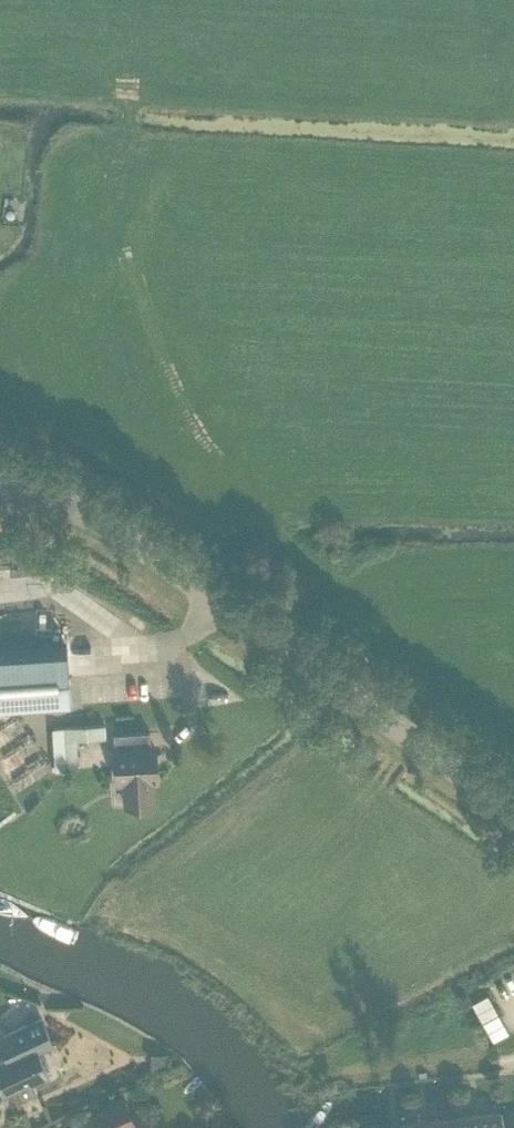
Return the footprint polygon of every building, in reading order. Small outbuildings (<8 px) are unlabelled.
[(69,705),(65,644),(0,648),(0,709),(69,705)] [(73,733),(73,727),(59,728),(49,730),(53,770),(64,768),(64,770),(77,769),(75,748),(92,746),(91,732),(73,733)] [(152,803),(150,780),(156,780),(154,745),(150,745),(149,732),(114,734),(117,782),(124,782),(125,805),(152,803)] [(472,1003),(483,1022),(498,1013),(487,994),(472,1003)] [(41,1017),(0,1036),(0,1045),(6,1058),(0,1060),(0,1085),(4,1094),(30,1081),(31,1084),(49,1076),(37,1051),(53,1044),(41,1017)] [(135,1125),(122,1098),(94,1111),(102,1127),(127,1127),(135,1125)] [(501,1110),(398,1123),(399,1127),(503,1127),(501,1110)]
